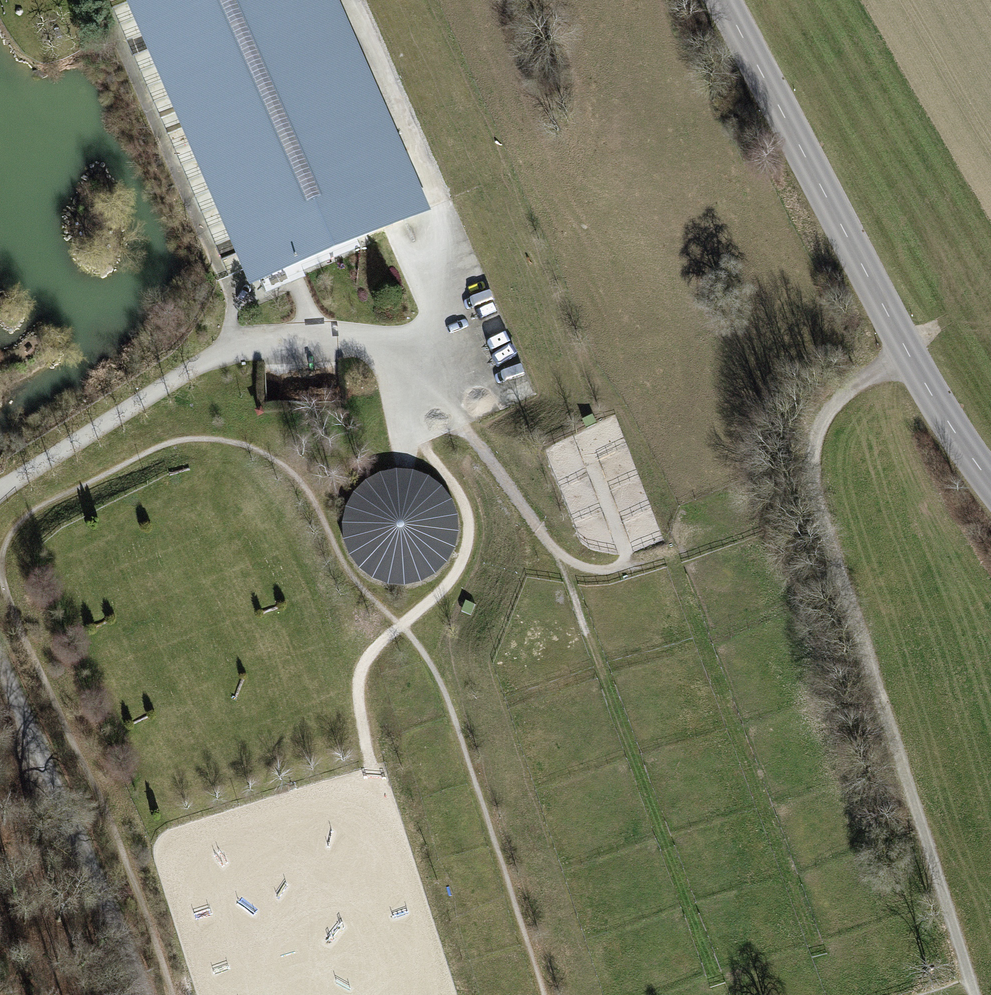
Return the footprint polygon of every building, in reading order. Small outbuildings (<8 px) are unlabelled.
[(259,283),(356,241),(360,249),(372,243),(368,235),(405,219),(310,0),(135,0),(259,283)] [(438,569),(449,555),(455,538),(455,520),(449,503),(438,488),(423,478),(405,474),(387,475),(370,482),(357,494),(348,510),(345,528),(348,546),(356,562),(370,575),(386,582),(405,584),(422,579),(438,569)]
